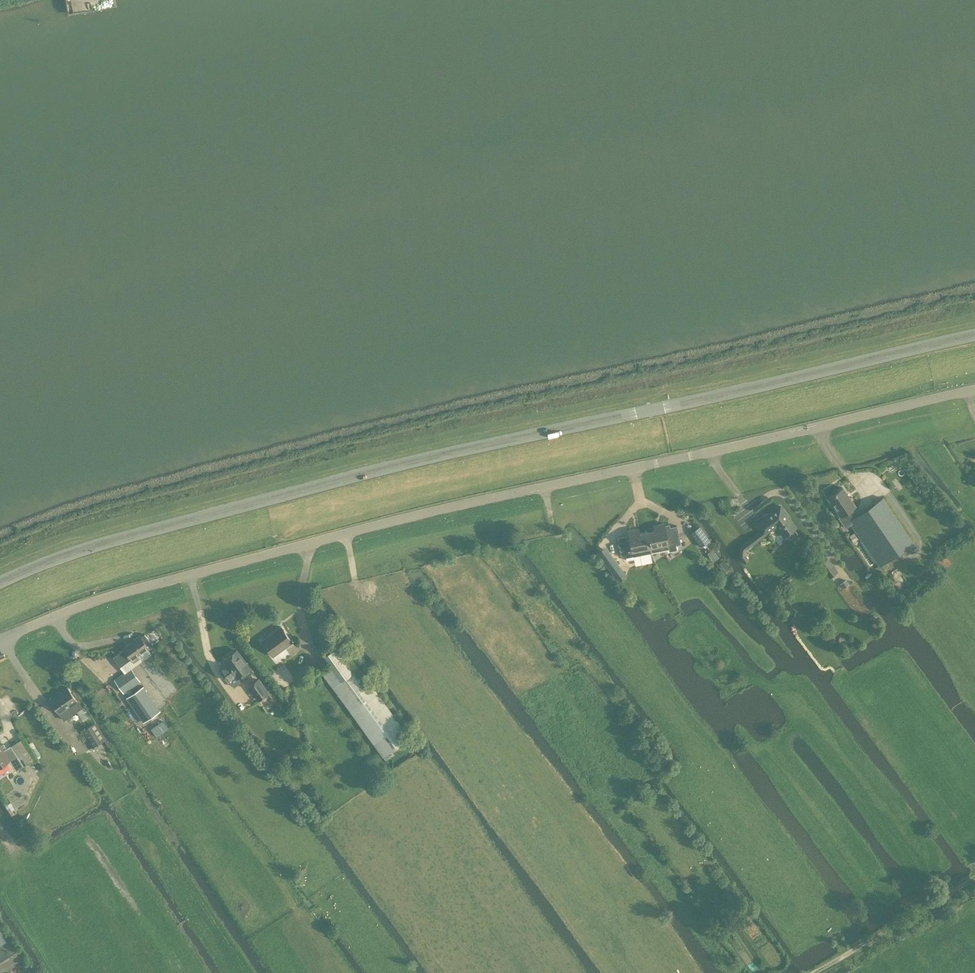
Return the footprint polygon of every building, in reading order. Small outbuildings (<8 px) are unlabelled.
[(851,524),(852,526),(856,523),(853,518),(856,515),(852,508),(855,506),(842,487),(828,497),(840,515),(838,516),(846,527),(851,524)] [(856,515),(853,518),(856,523),(852,526),(879,565),(914,542),(883,497),(856,515)] [(780,506),(755,525),(761,531),(763,535),(776,525),(784,536),(786,534),(790,540),(798,534),(794,528),(796,527),(780,506)] [(647,531),(647,532),(650,546),(651,552),(669,548),(669,551),(677,550),(676,545),(676,544),(680,544),(677,525),(670,527),(669,524),(664,525),(664,523),(663,523),(657,524),(658,529),(647,531)] [(699,526),(691,532),(700,545),(708,539),(699,526)] [(633,556),(651,552),(650,546),(647,532),(647,531),(636,533),(635,529),(627,530),(628,535),(617,537),(620,555),(626,554),(627,560),(634,558),(633,556)] [(854,532),(849,535),(853,541),(858,538),(854,532)] [(741,546),(739,555),(744,562),(749,558),(745,553),(746,548),(760,538),(757,534),(741,546)] [(612,572),(621,567),(611,553),(604,560),(612,572)] [(945,555),(938,561),(943,567),(950,562),(945,555)] [(732,569),(723,557),(714,563),(723,576),(732,569)] [(830,576),(837,571),(827,558),(820,564),(830,576)] [(840,583),(840,584),(843,588),(849,584),(846,579),(840,583)] [(273,656),(293,642),(281,626),(262,641),(273,656)] [(124,648),(113,656),(120,666),(131,658),(134,662),(140,658),(137,655),(147,648),(148,649),(152,646),(144,634),(141,637),(139,635),(133,640),(133,641),(130,643),(129,642),(123,647),(124,648)] [(383,757),(409,738),(359,668),(358,668),(340,644),(324,655),(330,664),(321,670),(383,757)] [(237,677),(250,668),(237,650),(224,659),(228,664),(220,669),(228,679),(235,674),(237,677)] [(140,681),(130,667),(114,679),(123,693),(140,681)] [(258,699),(268,692),(258,679),(248,686),(258,699)] [(126,697),(141,718),(143,722),(160,710),(157,707),(143,686),(126,697)] [(68,687),(50,700),(60,713),(65,719),(82,706),(78,700),(68,687)] [(24,765),(11,745),(4,750),(0,743),(0,766),(10,760),(17,770),(24,765)] [(11,815),(12,815),(17,812),(11,802),(5,805),(11,815)] [(22,961),(9,940),(0,945),(0,972),(3,972),(22,961)]
